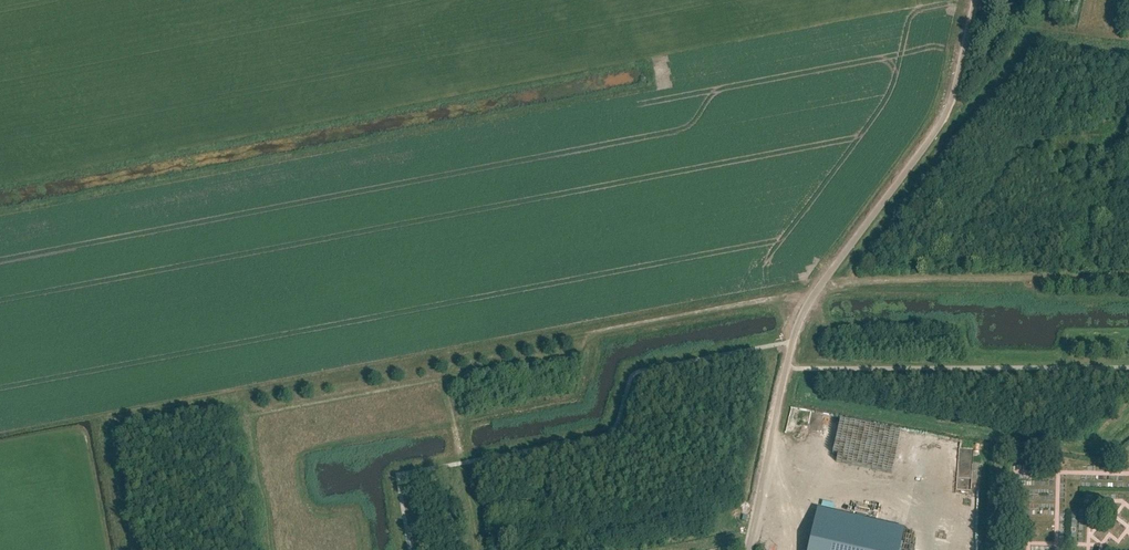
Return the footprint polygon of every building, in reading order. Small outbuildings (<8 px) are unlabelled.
[(971,489),(972,449),(959,448),(958,489),(971,489)] [(818,509),(808,549),(900,549),(904,529),(818,509)]
